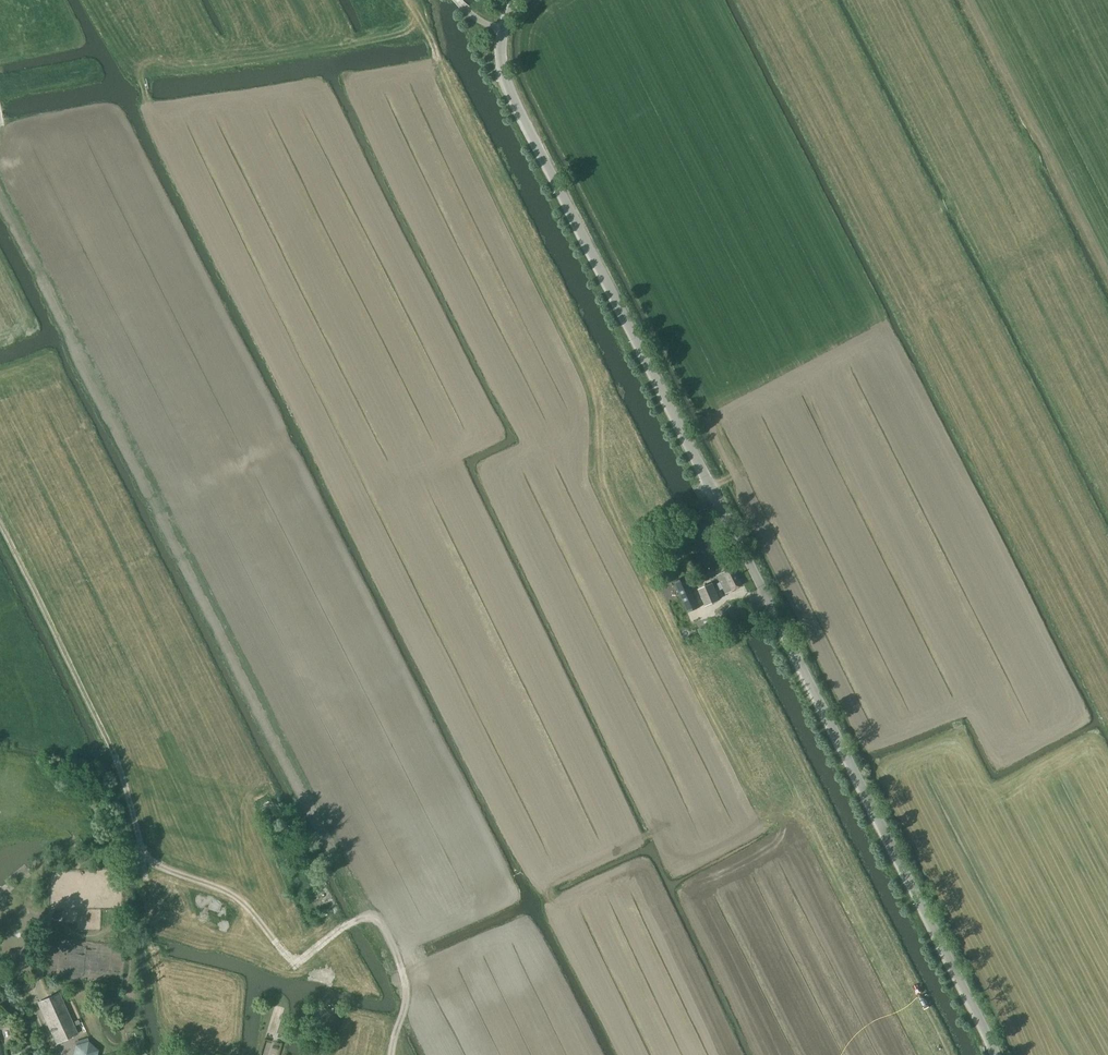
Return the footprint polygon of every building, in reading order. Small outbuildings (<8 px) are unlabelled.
[(726,593),(742,585),(734,567),(717,575),(721,582),(718,584),(721,589),(723,588),(726,593)] [(698,607),(686,579),(676,584),(687,612),(698,607)] [(706,605),(720,599),(713,583),(699,589),(706,605)] [(56,1043),(77,1034),(58,993),(37,1003),(56,1043)]
